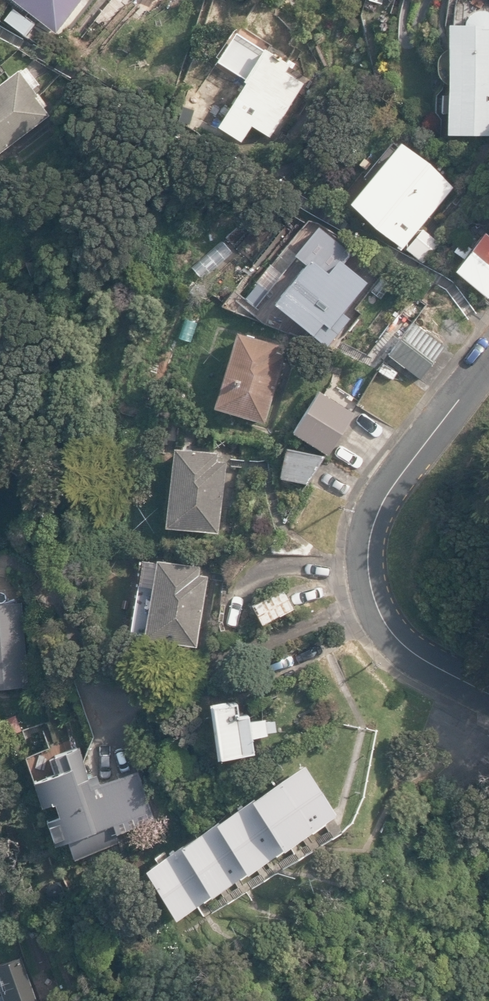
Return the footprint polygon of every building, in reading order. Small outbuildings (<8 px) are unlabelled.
[(54,33),(81,0),(16,0),(54,33)] [(488,134),(488,11),(485,10),(481,10),(477,10),(473,12),(470,15),(467,18),(465,21),(464,25),(448,25),(445,133),(488,134)] [(216,126),(239,140),(249,125),(268,137),(295,92),(298,94),(305,83),(284,70),(288,63),(285,62),(261,47),(241,80),(244,81),(216,126)] [(47,110),(42,102),(44,100),(36,89),(35,90),(17,65),(0,78),(0,145),(47,110)] [(358,195),(412,241),(462,182),(407,135),(406,137),(402,135),(371,172),(375,175),(358,195)] [(488,286),(488,223),(458,262),(488,286)] [(325,272),(308,258),(272,302),(325,346),(348,318),(341,312),(365,282),(336,259),(325,272)] [(262,295),(272,283),(262,275),(252,287),(262,295)] [(421,301),(431,282),(424,278),(414,297),(421,301)] [(388,354),(420,378),(446,345),(414,321),(388,354)] [(213,407),(265,422),(285,354),(275,351),(278,344),(235,331),(213,407)] [(327,455),(353,413),(318,390),(292,432),(327,455)] [(164,526),(217,532),(226,461),(217,459),(217,451),(173,446),(164,526)] [(276,476),(308,482),(325,454),(281,447),(276,476)] [(128,632),(196,644),(208,574),(198,573),(200,565),(155,557),(154,561),(140,558),(128,632)] [(250,603),(261,624),(296,606),(285,585),(250,603)] [(29,687),(23,601),(0,602),(0,689),(29,687)] [(105,675),(120,676),(121,661),(106,660),(105,675)] [(208,702),(215,753),(249,748),(247,735),(265,732),(264,728),(273,727),(271,714),(245,717),(244,710),(234,712),(232,698),(208,702)] [(2,719),(7,734),(23,729),(17,713),(2,719)] [(89,786),(85,775),(88,774),(79,746),(52,755),(57,770),(31,778),(40,805),(52,801),(57,817),(47,820),(54,842),(65,838),(71,856),(119,841),(116,832),(158,818),(142,769),(89,786)] [(140,865),(171,914),(334,811),(303,762),(140,865)] [(21,955),(0,962),(0,1000),(36,1000),(21,955)]
